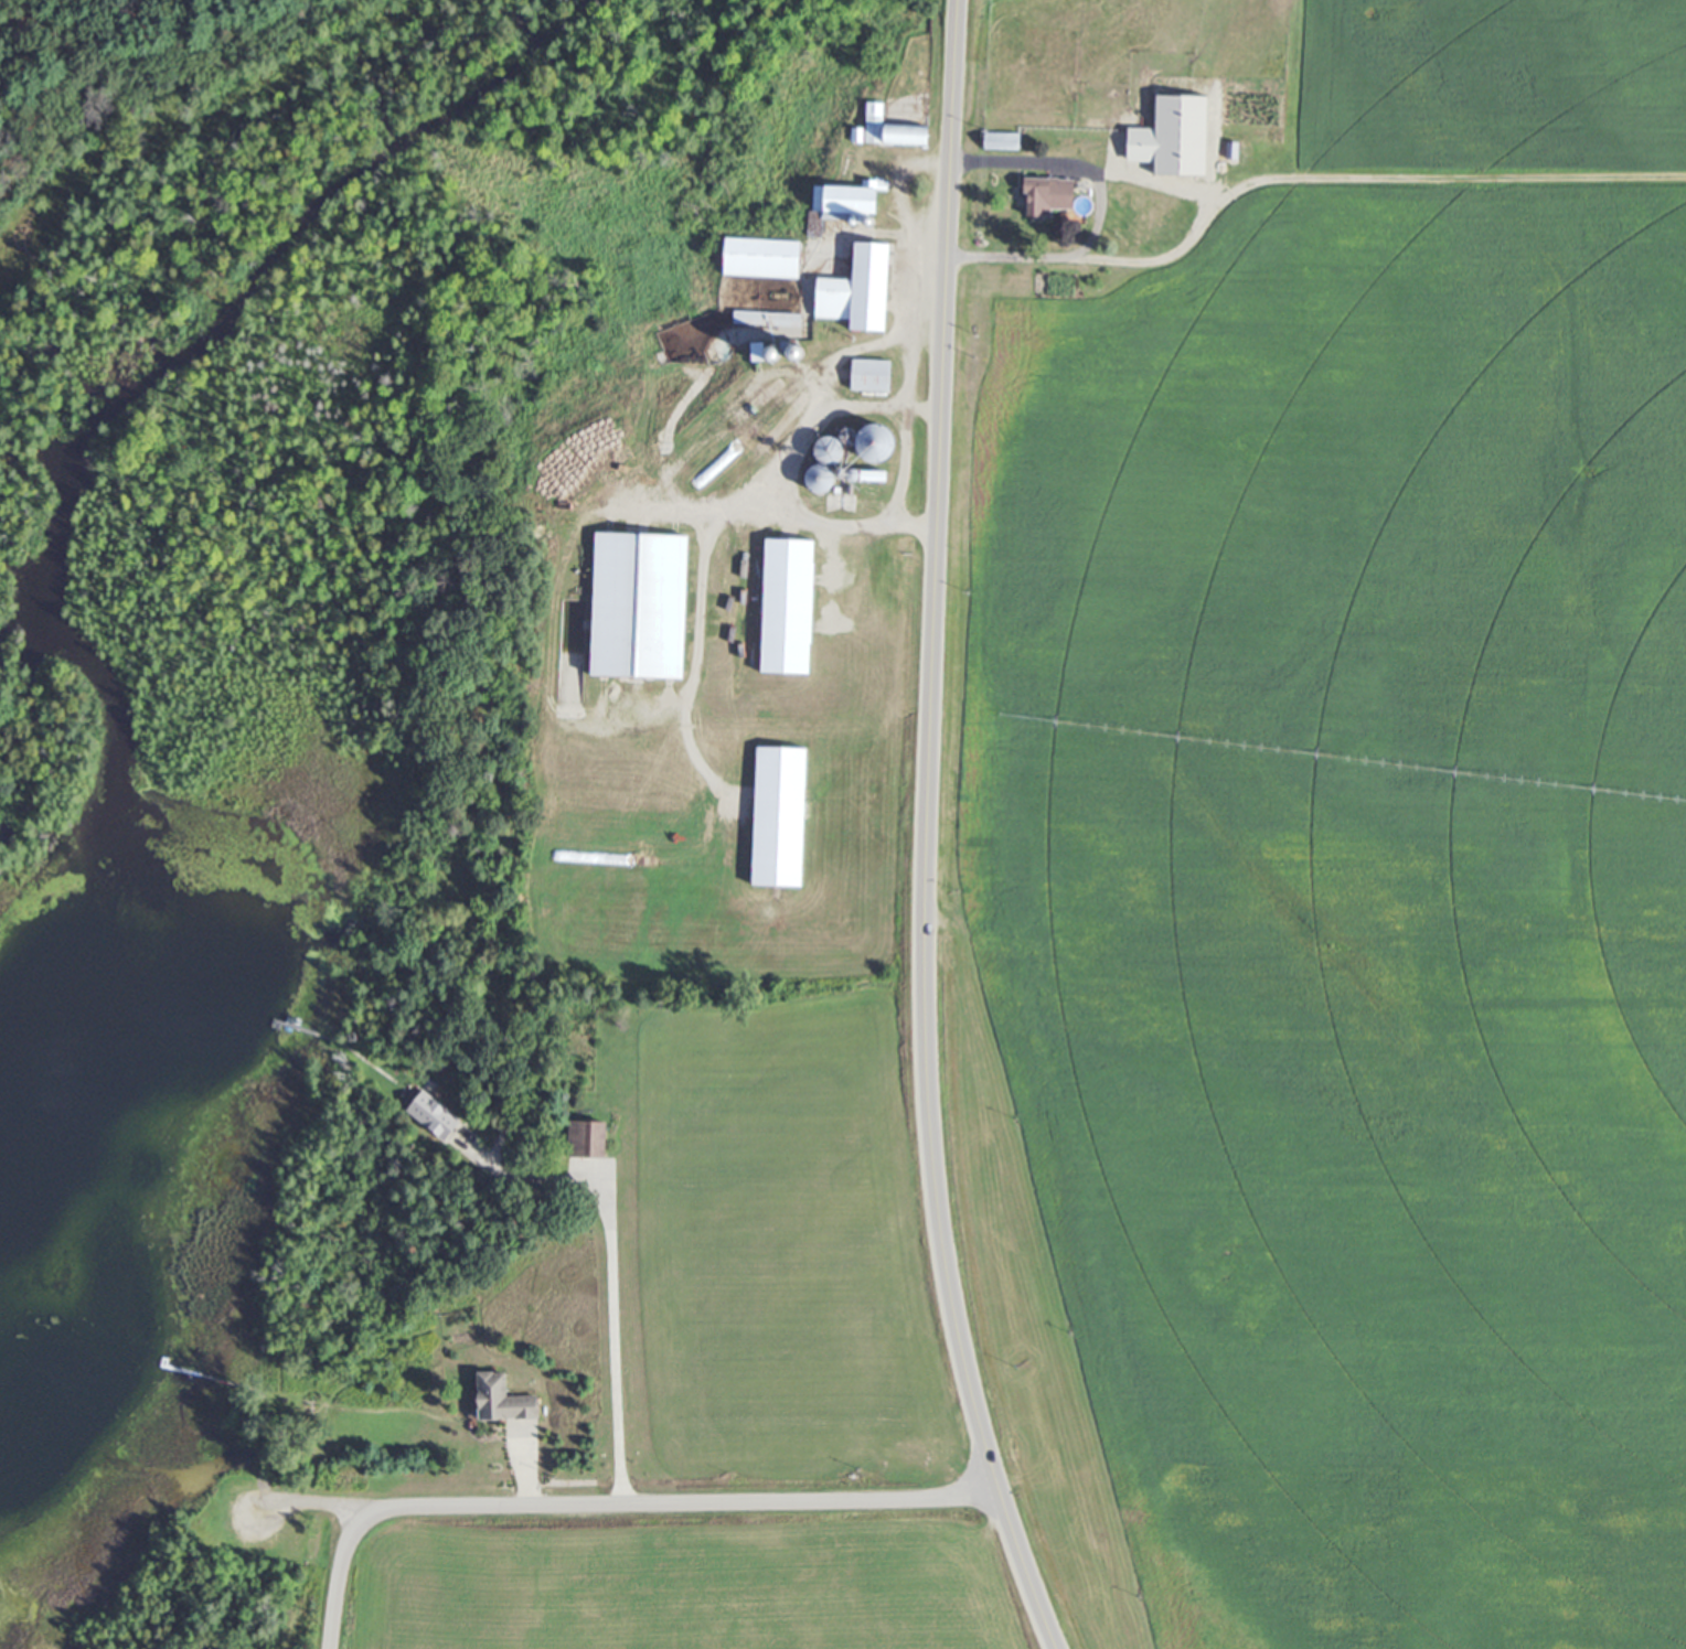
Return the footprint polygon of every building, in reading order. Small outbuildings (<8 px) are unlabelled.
[(1163,96),(1212,97),(1209,174),(1161,173),(1163,96)] [(890,121),(935,124),(933,146),(857,142),(857,125),(871,126),(873,97),(892,98),(890,121)] [(991,130),(1026,129),(1026,147),(992,147),(991,130)] [(1029,172),(1078,174),(1077,207),(1057,206),(1056,216),(1046,216),(1046,221),(1032,219),(1033,193),(1028,193),(1029,172)] [(831,188),(881,191),(879,216),(830,213),(831,188)] [(726,271),(804,276),(807,238),(728,234),(726,271)] [(857,240),(893,243),(889,329),(854,326),(855,313),(822,312),(824,272),(855,275),(857,240)] [(798,314),(730,312),(730,325),(798,327),(798,314)] [(764,362),(764,344),(749,344),(749,362),(764,362)] [(806,345),(789,346),(790,359),(807,357),(806,345)] [(784,360),(784,346),(767,346),(767,360),(784,360)] [(854,383),(893,386),(895,357),(857,354),(854,383)] [(855,450),(880,462),(895,434),(870,421),(855,450)] [(812,442),(819,465),(805,469),(812,494),(835,486),(829,464),(843,460),(835,435),(812,442)] [(886,471),(840,471),(840,481),(886,481),(886,471)] [(604,529),(695,534),(689,678),(597,674),(604,529)] [(769,538),(821,540),(817,674),(765,672),(769,538)] [(762,741),(811,743),(807,884),(757,882),(762,741)] [(404,1112),(441,1143),(459,1122),(421,1091),(404,1112)] [(603,1158),(603,1122),(566,1122),(566,1158),(603,1158)] [(535,1396),(504,1397),(503,1373),(475,1374),(477,1421),(535,1419),(535,1396)]
